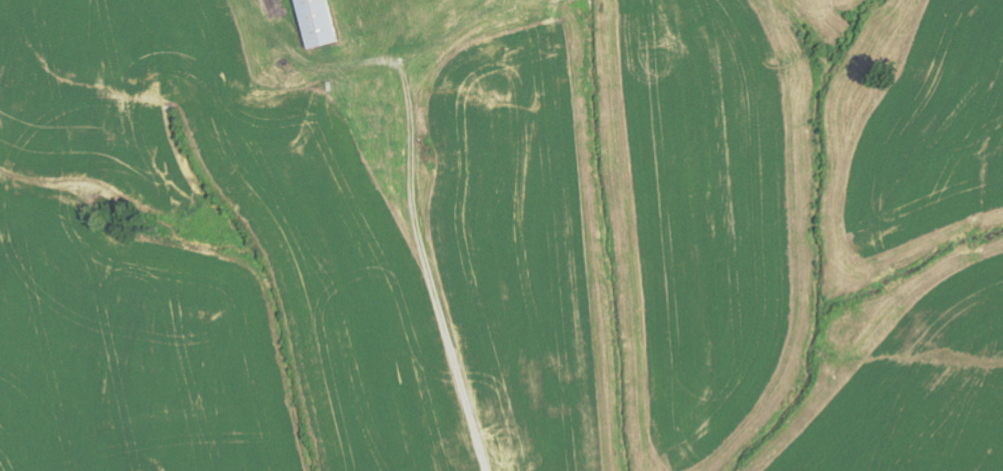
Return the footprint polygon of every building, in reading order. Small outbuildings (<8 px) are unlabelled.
[(345,41),(335,0),(302,0),(314,49),(345,41)]
